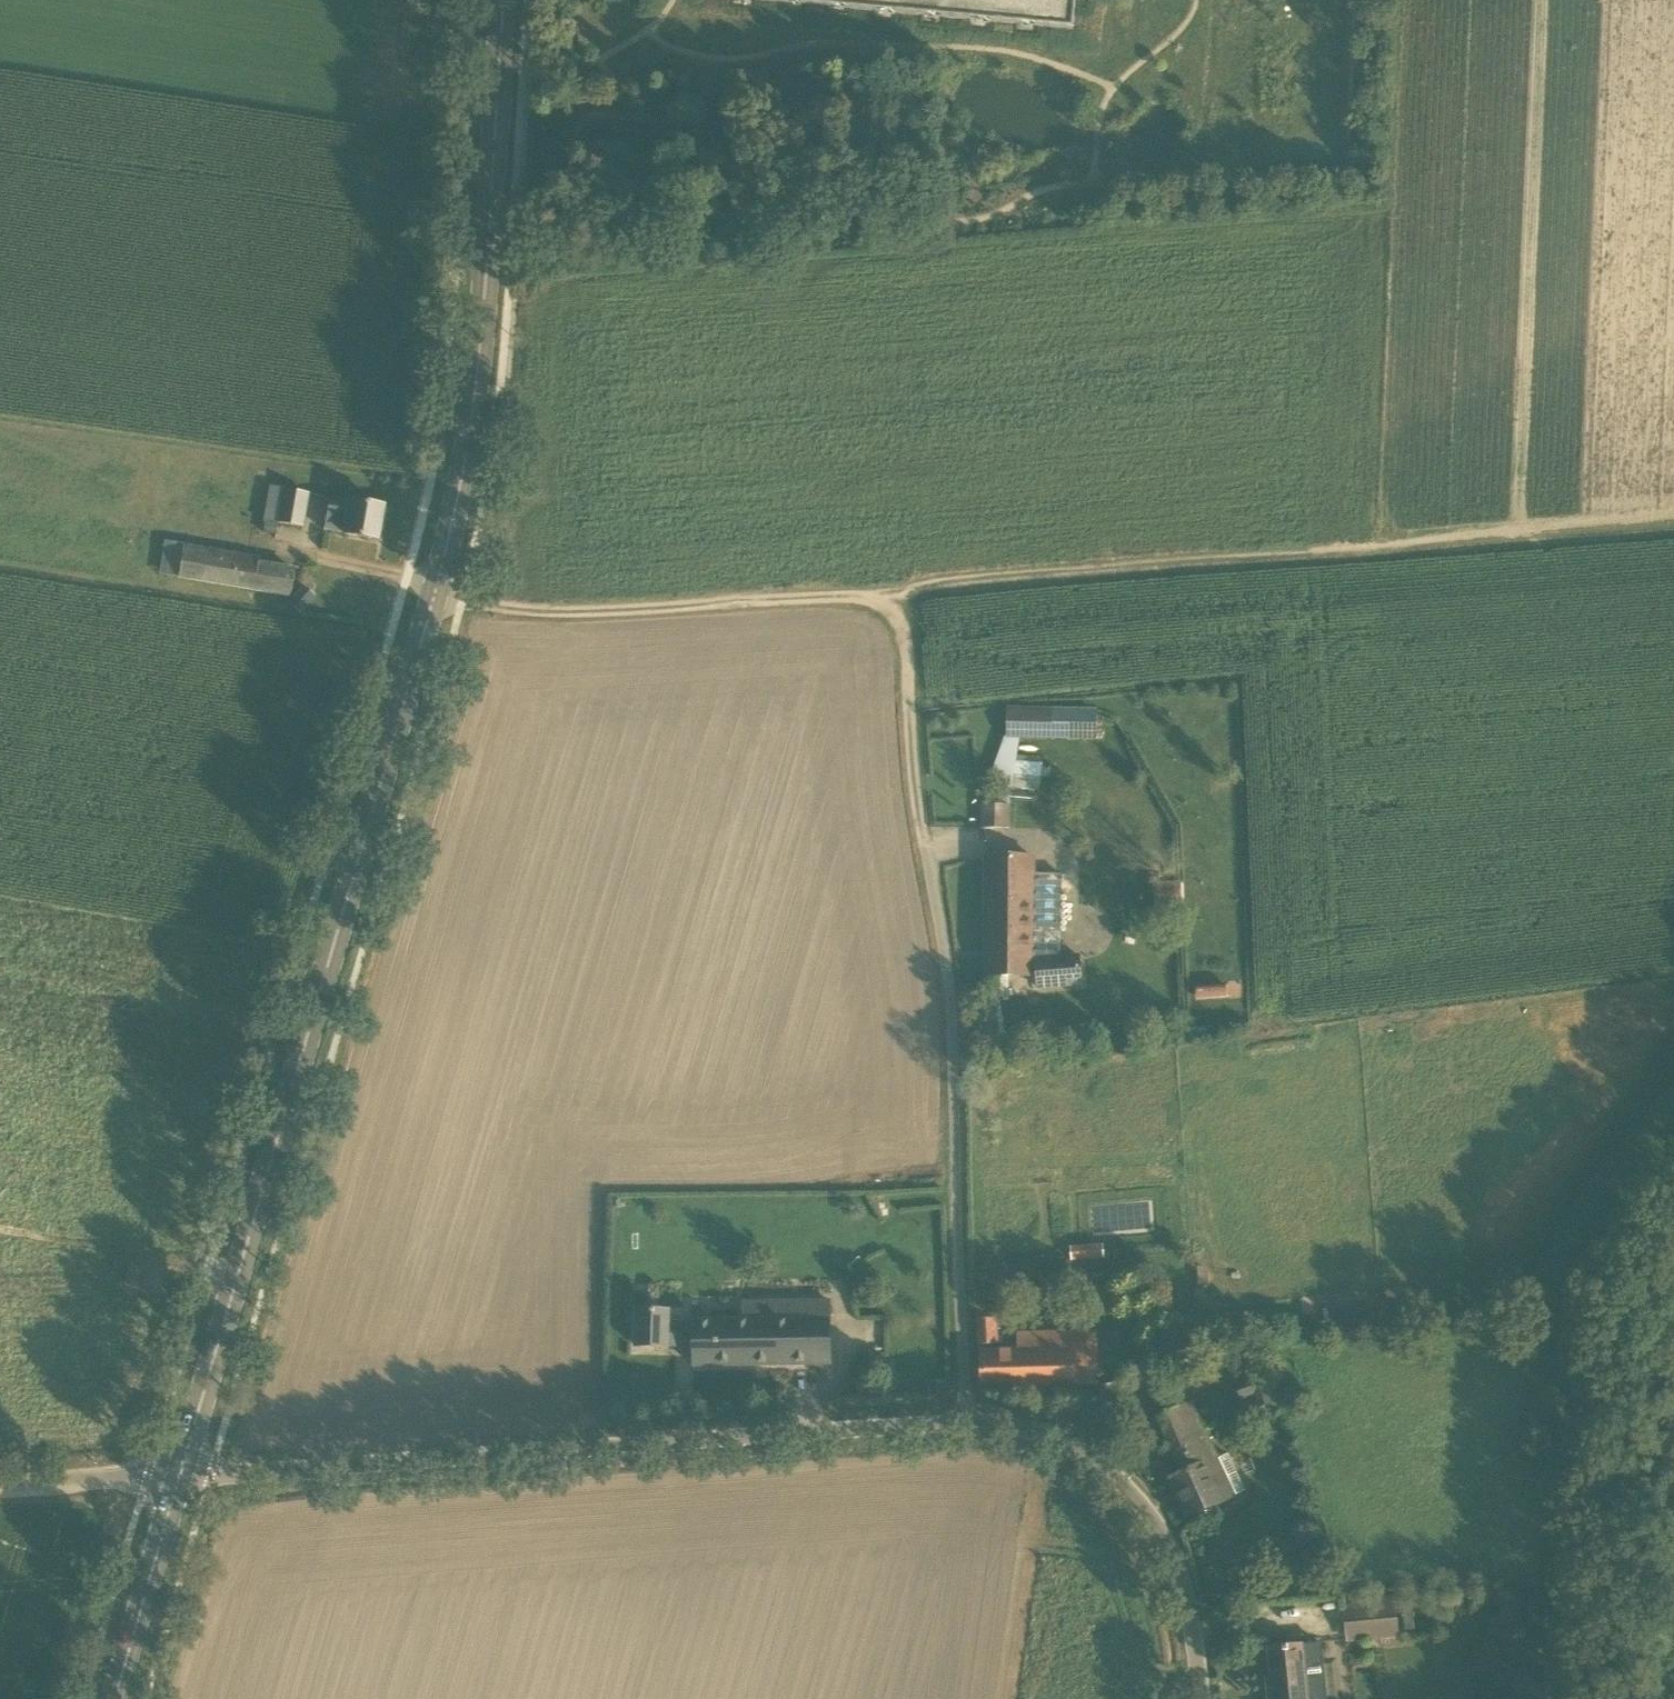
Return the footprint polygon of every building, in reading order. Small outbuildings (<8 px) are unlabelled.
[(903,1),(903,8),(936,11),(936,4),(951,5),(950,12),(983,15),(984,8),(998,9),(997,16),(1030,19),(1031,11),(1045,13),(1044,20),(1080,23),(1081,0),(891,0),(903,1)] [(302,527),(309,492),(283,486),(276,522),(302,527)] [(348,501),(331,498),(328,515),(330,515),(327,530),(345,532),(344,534),(376,539),(382,506),(348,500),(348,501)] [(289,596),(294,569),(183,549),(178,576),(289,596)] [(299,615),(301,613),(309,603),(297,592),(287,603),(299,615)] [(1008,739),(1052,739),(1097,740),(1097,716),(1097,709),(1052,708),(1008,707),(1008,739)] [(982,828),(985,828),(1011,828),(1011,804),(982,804),(982,828)] [(987,976),(1039,976),(1040,988),(1081,984),(1078,956),(1062,957),(1062,954),(1034,957),(1035,872),(1032,872),(1033,856),(986,856),(987,976)] [(1180,898),(1164,898),(1164,918),(1180,918),(1180,898)] [(1102,1241),(1071,1243),(1072,1258),(1103,1256),(1102,1241)] [(139,1287),(139,1286),(144,1268),(132,1265),(127,1284),(139,1287)] [(1078,1314),(1110,1311),(1108,1285),(1075,1287),(1078,1314)] [(770,1368),(830,1369),(832,1299),(772,1301),(772,1323),(738,1322),(737,1367),(770,1368)] [(999,1344),(998,1325),(998,1318),(1022,1318),(1021,1303),(975,1305),(977,1345),(999,1344)] [(737,1367),(738,1322),(671,1320),(669,1311),(638,1310),(637,1346),(668,1347),(668,1346),(694,1347),(694,1365),(737,1367)] [(1074,1334),(1074,1331),(1018,1332),(1019,1350),(981,1351),(982,1390),(1076,1388),(1096,1387),(1092,1333),(1074,1334)] [(1273,1403),(1263,1375),(1237,1384),(1242,1398),(1254,1394),(1259,1408),(1273,1403)] [(1189,1517),(1235,1496),(1235,1494),(1245,1490),(1228,1454),(1218,1458),(1192,1402),(1157,1418),(1182,1473),(1171,1478),(1189,1517)] [(1412,1598),(1401,1599),(1404,1627),(1415,1626),(1412,1598)] [(1347,1639),(1370,1637),(1399,1634),(1396,1603),(1344,1608),(1347,1639)] [(1321,1643),(1302,1645),(1302,1644),(1269,1648),(1273,1687),(1268,1688),(1269,1698),(1309,1698),(1306,1667),(1324,1665),(1321,1643)]
